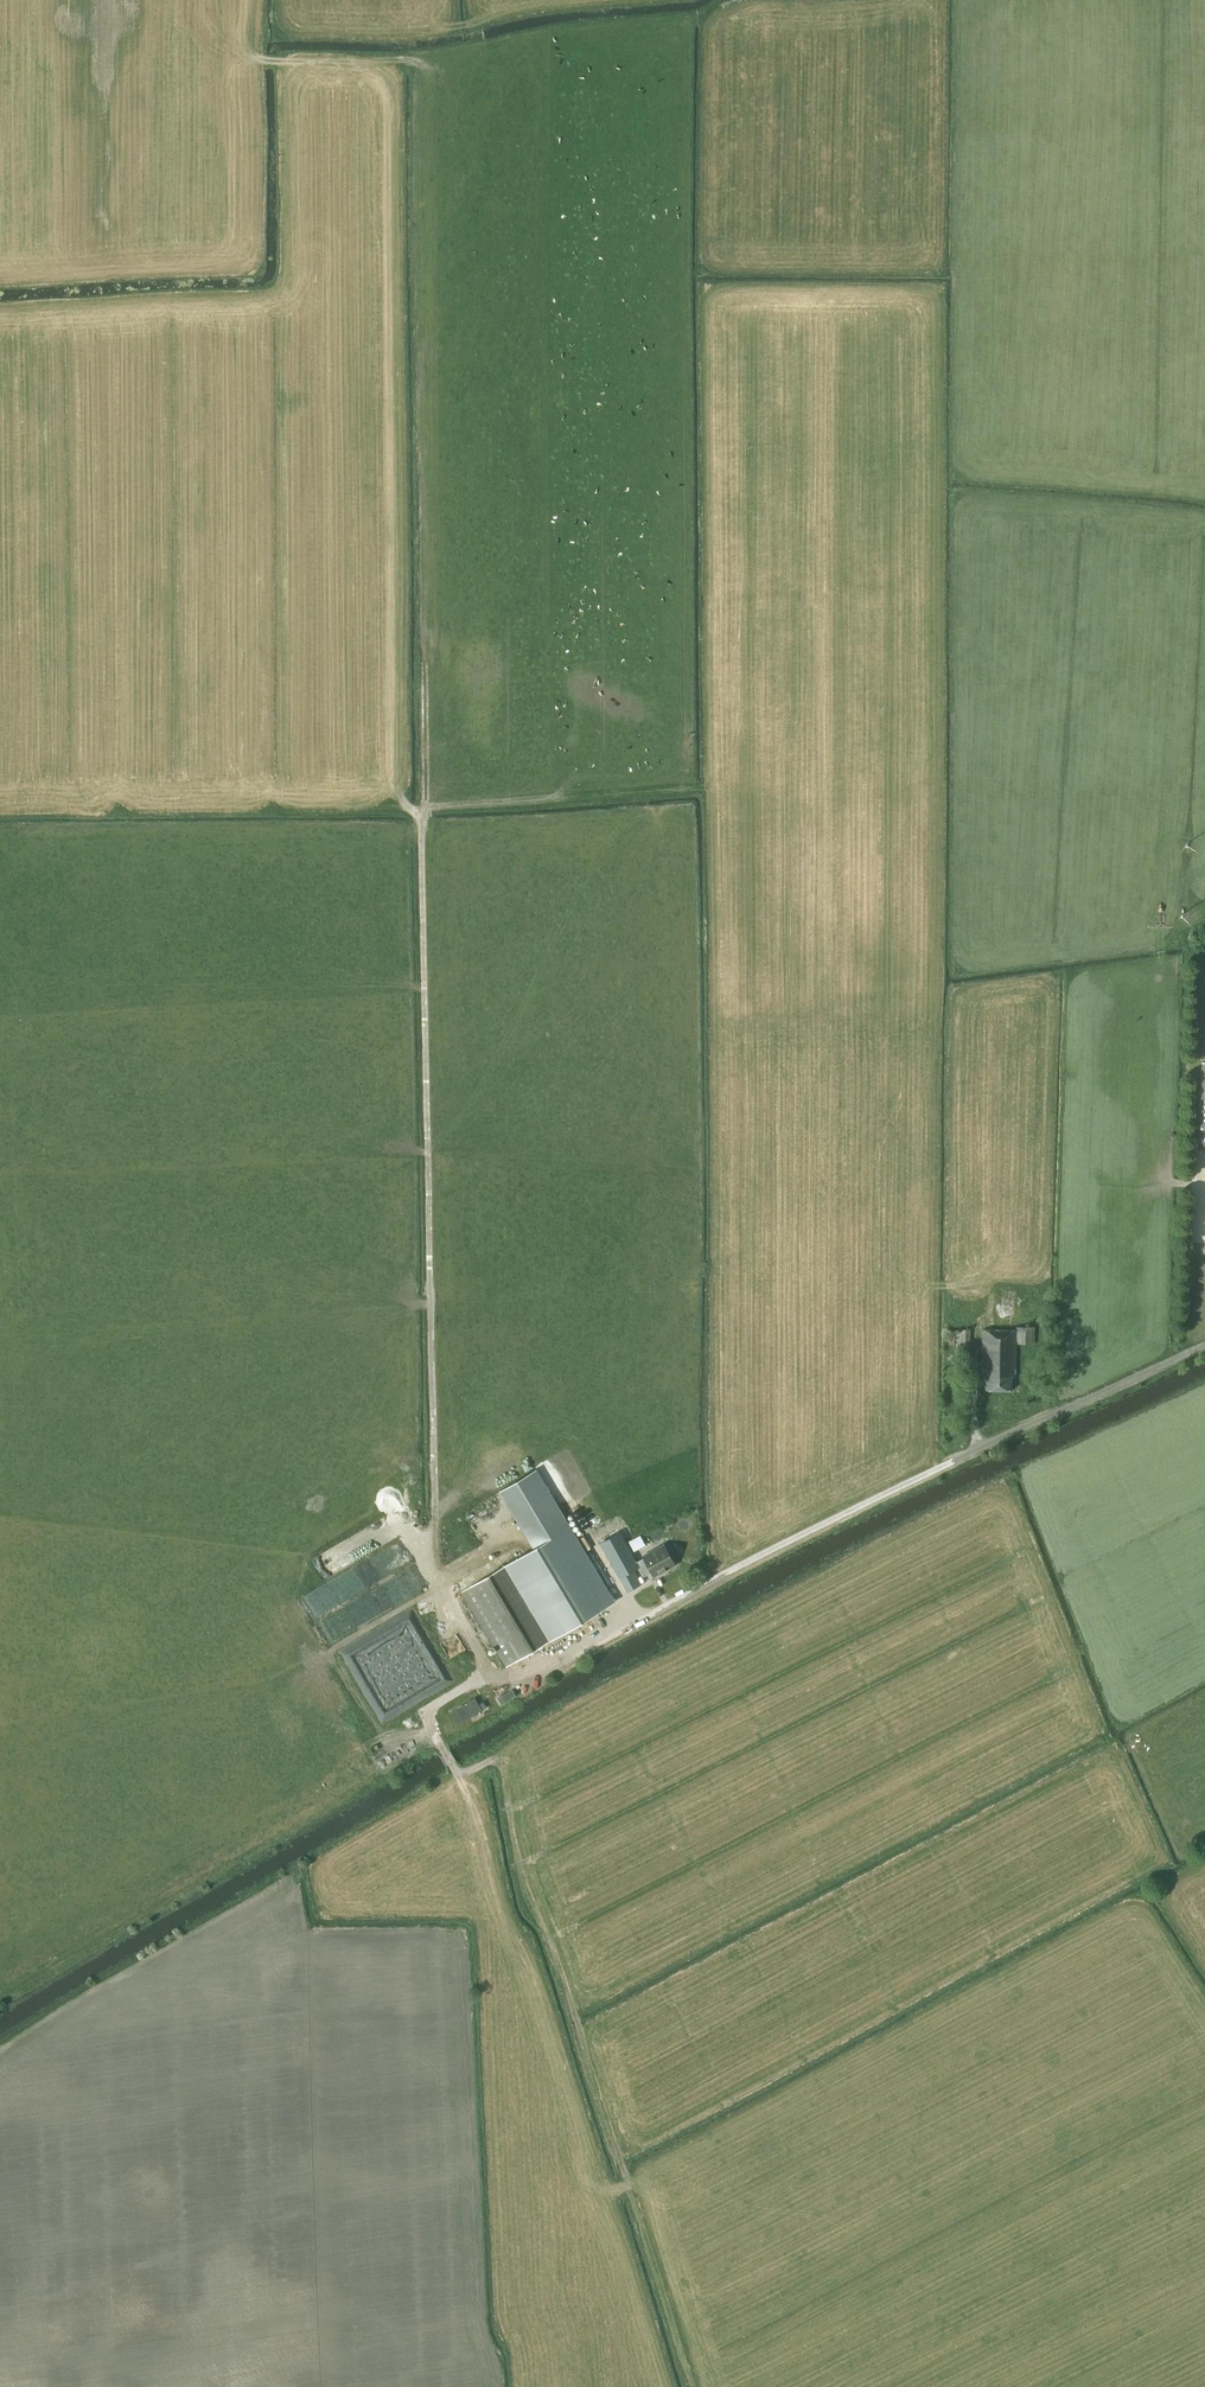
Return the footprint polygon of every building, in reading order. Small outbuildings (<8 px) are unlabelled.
[(1195,1122),(1193,1145),(1204,1146),(1204,1123),(1195,1122)] [(1017,1378),(1017,1367),(1017,1344),(1035,1344),(1036,1327),(1017,1326),(1017,1331),(983,1331),(983,1363),(985,1363),(985,1380),(987,1380),(987,1391),(1013,1391),(1013,1378),(1017,1378)] [(971,1329),(957,1329),(956,1345),(970,1346),(971,1329)] [(534,1549),(515,1560),(462,1591),(507,1666),(616,1601),(537,1469),(500,1491),(534,1549)] [(399,1597),(426,1582),(389,1515),(349,1537),(355,1549),(348,1553),(351,1559),(352,1558),(359,1569),(369,1563),(370,1564),(388,1553),(395,1566),(394,1566),(396,1570),(387,1575),(399,1597)] [(628,1553),(640,1547),(635,1537),(623,1543),(628,1553)] [(655,1577),(676,1565),(675,1562),(677,1561),(668,1546),(666,1547),(665,1544),(643,1556),(645,1558),(637,1562),(645,1577),(653,1572),(655,1577)] [(629,1590),(643,1583),(636,1567),(622,1574),(629,1590)] [(515,1687),(500,1696),(504,1702),(519,1693),(515,1687)]
